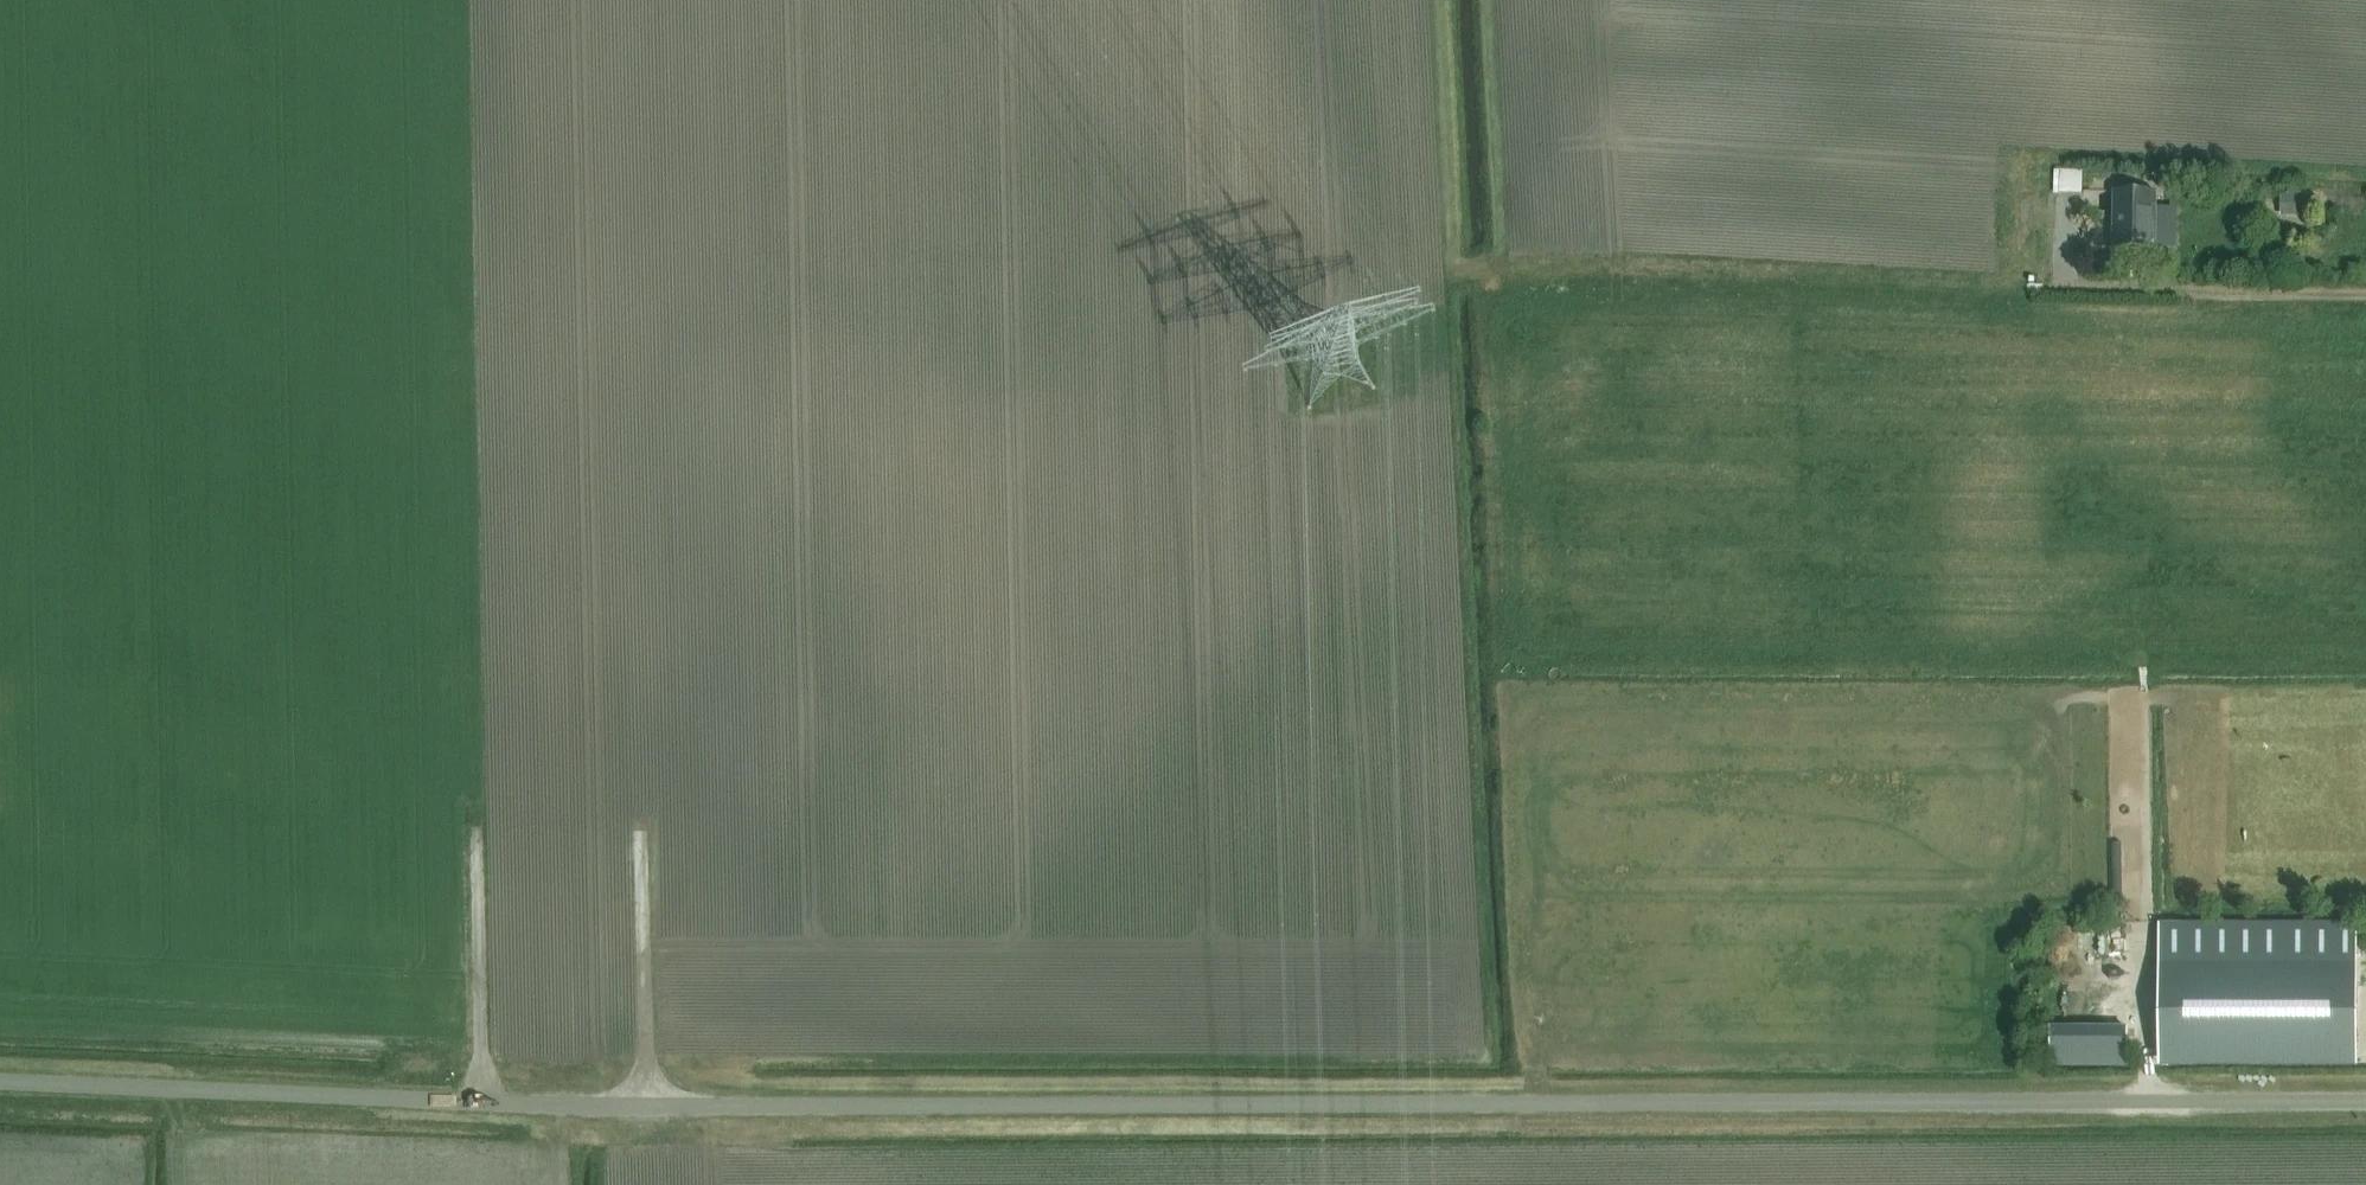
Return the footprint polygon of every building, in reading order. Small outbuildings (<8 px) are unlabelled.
[(2060,190),(2088,190),(2088,168),(2060,168),(2060,190)] [(2306,215),(2306,190),(2289,189),(2289,195),(2289,215),(2306,215)] [(2114,192),(2113,249),(2156,250),(2157,194),(2114,192)] [(2357,925),(2162,925),(2162,964),(2357,964),(2357,925)]
